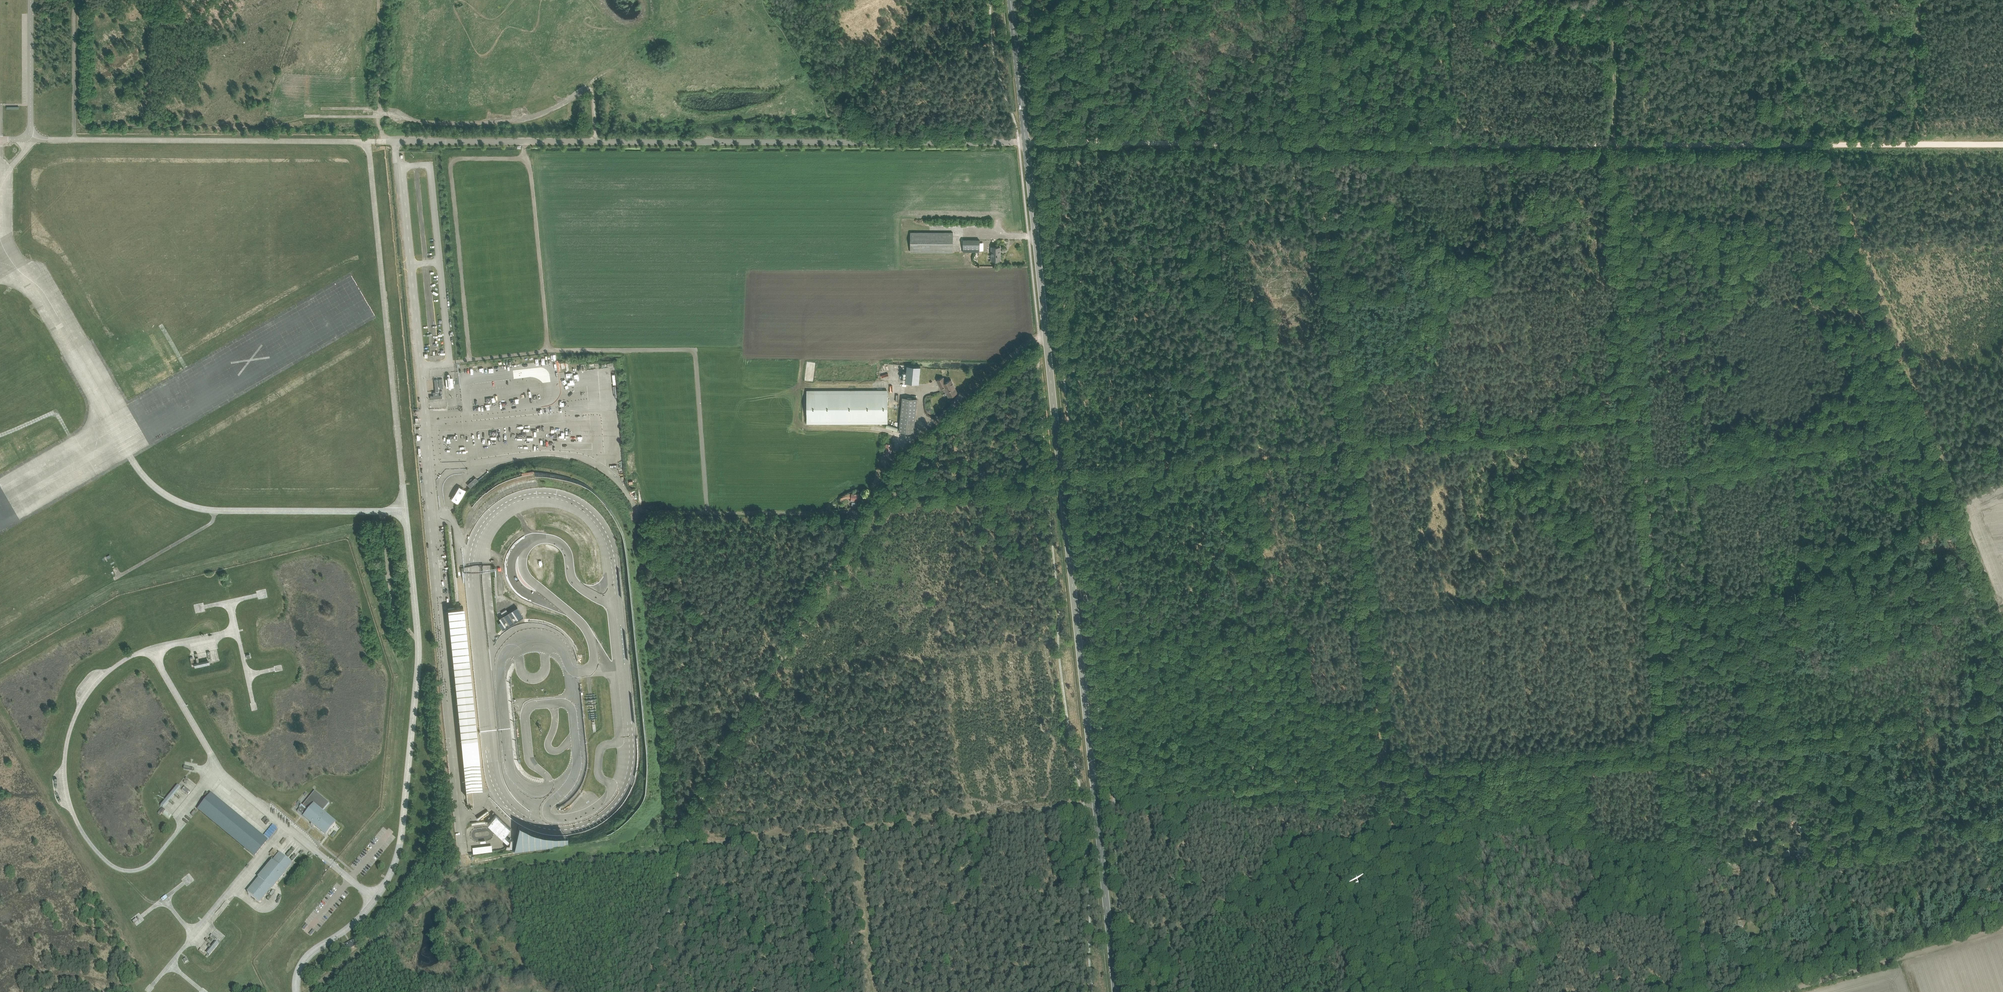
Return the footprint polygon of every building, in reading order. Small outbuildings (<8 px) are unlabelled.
[(953,232),(930,232),(910,232),(910,252),(951,252),(953,252),(953,251),(953,250),(953,232)] [(963,252),(980,252),(980,240),(963,240),(963,252)] [(1000,247),(995,247),(992,247),(992,260),(1000,260),(1000,247)] [(907,365),(907,366),(905,383),(919,384),(921,367),(907,365)] [(943,377),(937,380),(941,388),(944,387),(949,396),(957,392),(951,379),(946,382),(943,377)] [(431,399),(442,398),(442,394),(439,395),(438,379),(434,379),(435,391),(433,392),(433,395),(430,396),(431,399)] [(888,423),(888,390),(807,390),(807,423),(888,423)] [(902,397),(901,408),(899,431),(914,432),(917,398),(902,397)] [(470,488),(478,480),(476,477),(467,484),(470,488)] [(458,503),(466,490),(459,486),(451,499),(458,503)] [(857,499),(859,500),(859,494),(852,493),(847,493),(847,498),(851,498),(851,499),(851,501),(852,502),(852,504),(852,505),(856,506),(857,502),(857,499)] [(502,630),(524,618),(517,606),(498,617),(500,621),(498,622),(502,630)] [(482,789),(464,607),(449,609),(467,790),(482,789)] [(185,786),(182,790),(188,795),(191,791),(185,786)] [(326,835),(327,833),(331,829),(335,824),(322,812),(322,811),(328,804),(329,803),(315,791),(313,793),(298,812),(299,813),(300,813),(300,814),(303,816),(312,823),(311,824),(314,827),(315,826),(326,835)] [(205,802),(199,809),(199,810),(245,847),(254,855),(255,856),(267,841),(262,837),(257,833),(236,816),(222,804),(218,800),(211,795),(205,802)] [(488,823),(489,824),(507,841),(508,840),(509,839),(504,834),(506,833),(510,828),(496,814),(488,823)] [(514,843),(514,851),(567,846),(566,837),(563,836),(552,837),(546,835),(542,835),(537,834),(533,832),(534,832),(519,827),(517,827),(516,831),(516,836),(514,843)] [(1797,841),(1798,852),(1806,851),(1805,841),(1797,841)] [(274,849),(270,854),(274,857),(278,853),(274,849)] [(271,888),(271,889),(285,872),(285,871),(292,863),(291,863),(290,865),(279,856),(280,854),(273,862),(273,861),(258,878),(259,879),(248,893),(259,902),(271,888)] [(354,939),(345,944),(348,950),(357,944),(354,939)]
